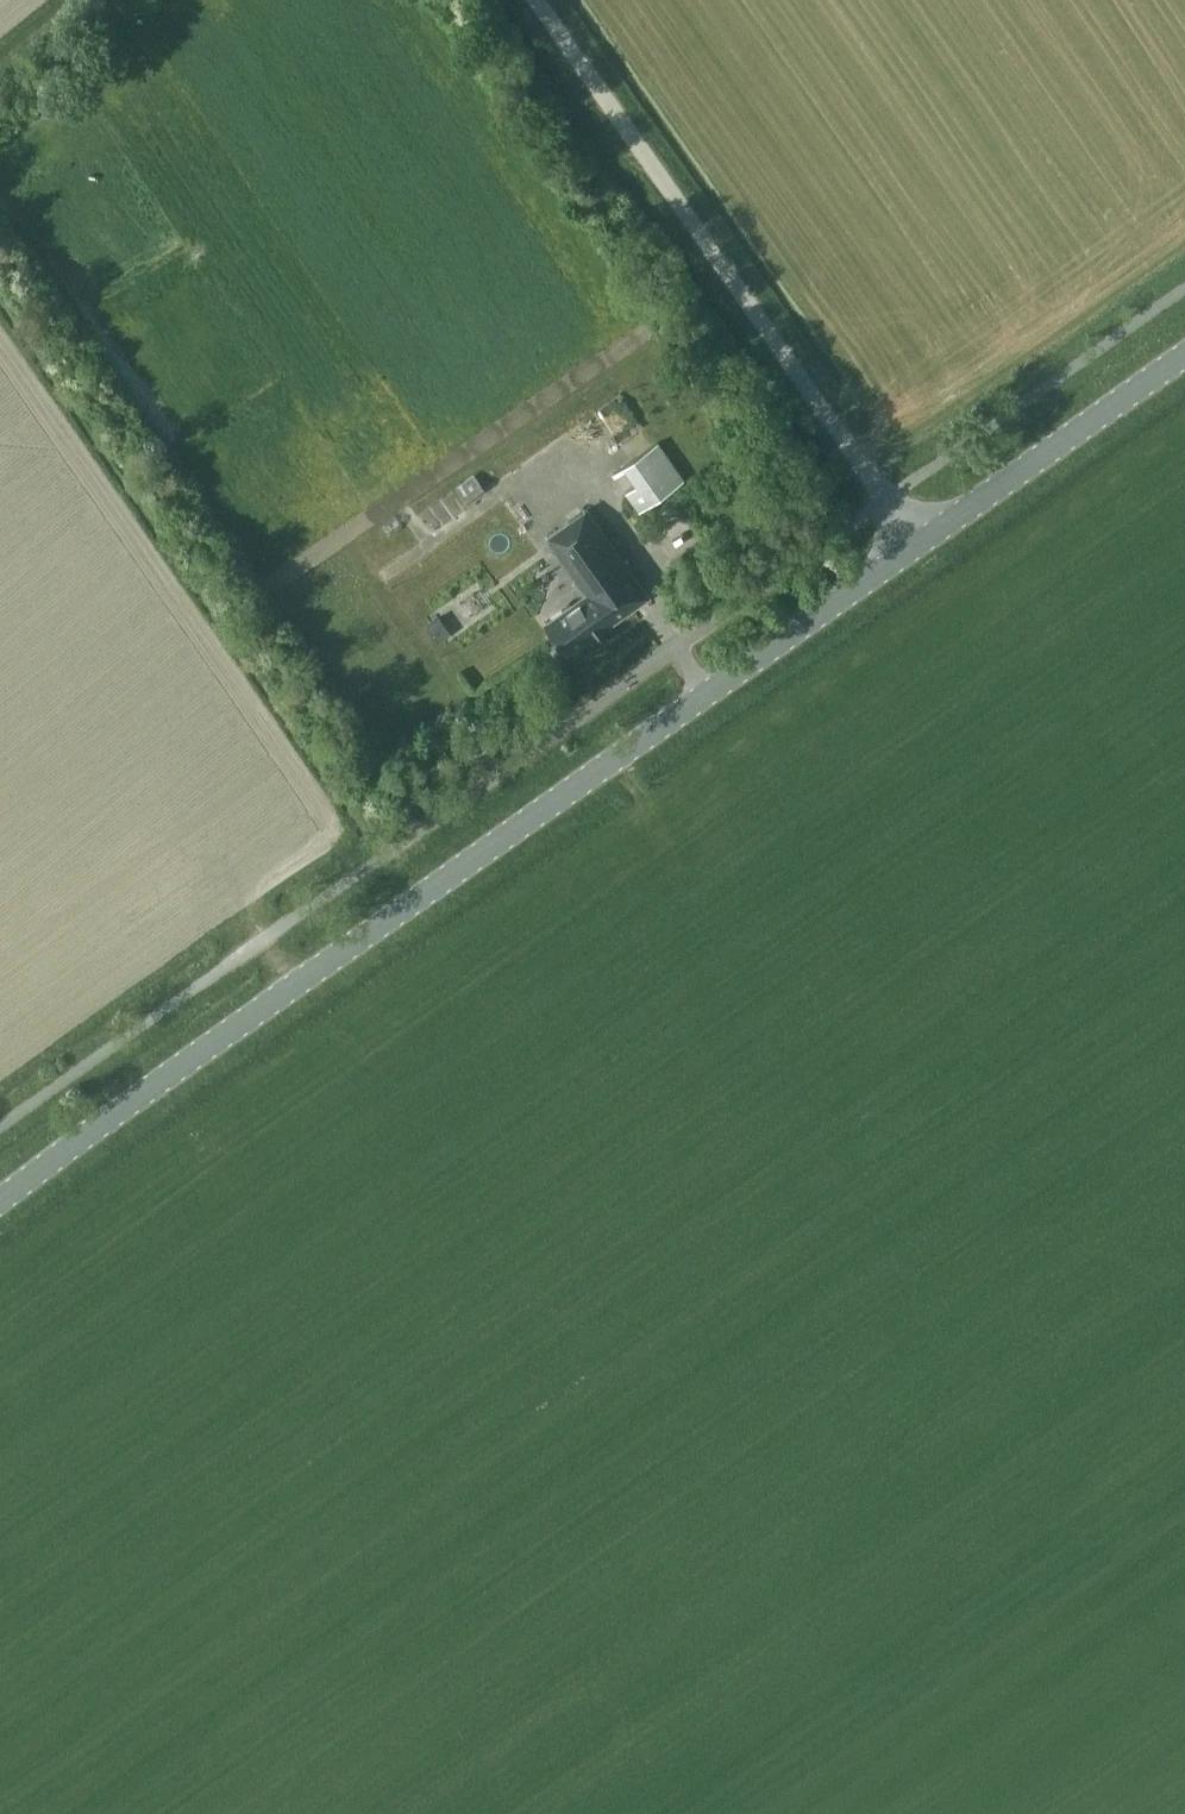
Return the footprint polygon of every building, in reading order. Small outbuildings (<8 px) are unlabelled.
[(625,490),(639,510),(685,479),(657,439),(611,471),(613,475),(624,468),(634,483),(625,490)] [(455,486),(467,502),(486,489),(474,473),(455,486)] [(568,652),(649,594),(587,507),(547,536),(587,592),(546,622),(568,652)] [(451,631),(439,614),(426,623),(438,641),(451,631)]
